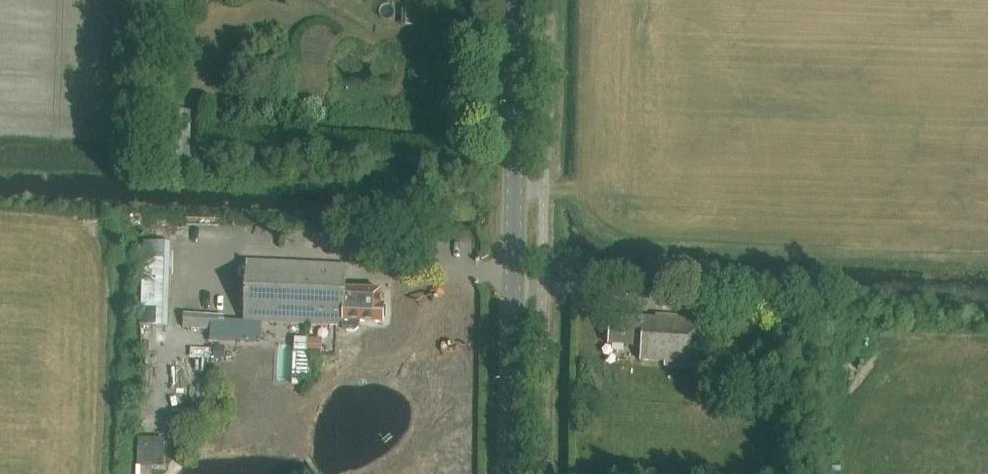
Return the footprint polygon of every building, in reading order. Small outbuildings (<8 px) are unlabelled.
[(189,164),(191,112),(165,111),(163,163),(189,164)] [(144,257),(142,312),(169,312),(171,258),(144,257)] [(244,321),(343,326),(343,327),(347,331),(355,331),(359,328),(359,322),(383,323),(383,321),(386,321),(387,308),(384,308),(384,305),(381,305),(381,290),(346,288),(347,266),(247,261),(244,321)] [(696,368),(701,318),(656,315),(656,318),(611,315),(609,344),(641,346),(640,360),(665,362),(665,366),(696,368)]
